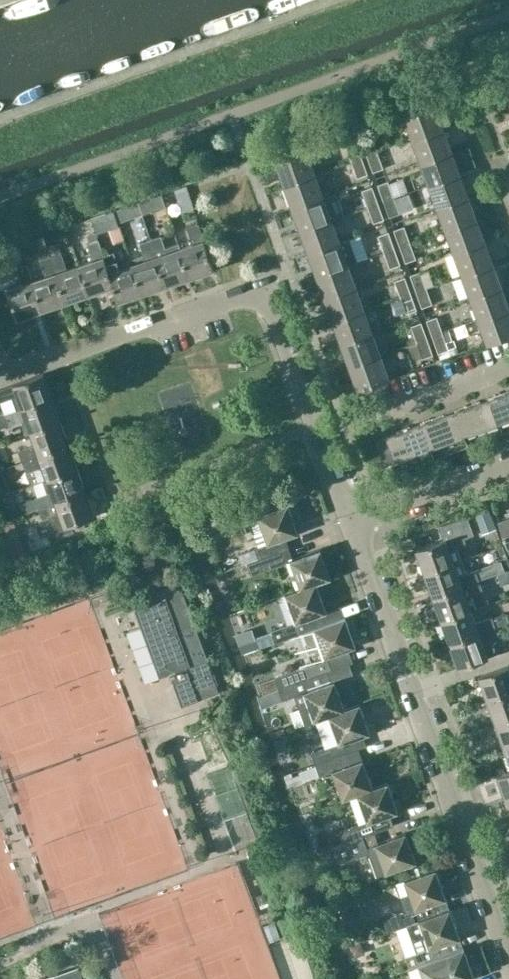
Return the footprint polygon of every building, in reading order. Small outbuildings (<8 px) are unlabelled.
[(404,115),(413,137),(444,126),(436,103),(404,115)] [(413,137),(421,160),(452,149),(444,126),(413,137)] [(361,136),(367,154),(377,150),(371,133),(361,136)] [(346,142),(352,160),(362,157),(356,139),(346,142)] [(452,149),(421,160),(429,183),(460,172),(452,149)] [(276,161),(284,184),(315,173),(307,150),(276,161)] [(382,165),(377,150),(367,154),(372,169),(382,165)] [(367,171),(362,157),(352,160),(357,175),(367,171)] [(429,183),(437,206),(468,194),(460,172),(429,183)] [(315,173),(284,184),(292,207),(324,196),(315,173)] [(377,182),(383,199),(394,196),(387,179),(377,182)] [(362,189),(368,205),(378,201),(372,185),(362,189)] [(186,186),(174,189),(177,199),(189,195),(187,190),(186,186)] [(468,194),(437,206),(445,228),(476,217),(468,194)] [(292,207),(301,230),(332,218),(324,196),(292,207)] [(399,211),(394,196),(383,199),(389,215),(399,211)] [(384,218),(378,201),(368,205),(374,221),(384,218)] [(106,239),(120,236),(116,211),(102,214),(106,239)] [(484,240),(476,217),(445,228),(453,251),(484,240)] [(332,218),(301,230),(309,252),(340,241),(332,218)] [(180,249),(190,278),(214,270),(198,223),(187,227),(193,244),(180,249)] [(394,229),(400,245),(410,242),(404,225),(394,229)] [(378,235),(384,251),(394,248),(389,231),(378,235)] [(190,278),(180,249),(179,244),(166,248),(162,236),(151,239),(167,286),(190,278)] [(91,294),(113,287),(115,286),(104,255),(99,239),(88,243),(94,261),(81,265),(91,294)] [(146,261),(133,265),(143,294),(167,286),(151,239),(140,243),(146,261)] [(492,263),(484,240),(453,251),(461,274),(492,263)] [(348,264),(340,241),(309,252),(317,275),(348,264)] [(416,258),(410,242),(400,245),(406,261),(416,258)] [(400,264),(394,248),(384,251),(390,267),(400,264)] [(91,294),(81,265),(68,270),(61,251),(51,255),(67,303),(91,294)] [(114,252),(104,255),(115,286),(113,287),(118,303),(143,294),(133,265),(120,270),(114,252)] [(43,311),(67,303),(51,255),(40,258),(46,277),(33,282),(43,311)] [(43,311),(33,282),(27,263),(16,267),(22,285),(8,290),(18,319),(43,311)] [(492,263),(461,274),(469,296),(500,285),(492,263)] [(356,286),(348,264),(317,275),(325,297),(356,286)] [(411,275),(416,290),(426,287),(421,271),(411,275)] [(395,281),(400,296),(411,293),(405,277),(395,281)] [(508,308),(500,285),(469,296),(478,319),(508,308)] [(356,286),(325,297),(333,320),(364,309),(356,286)] [(432,304),(426,287),(416,290),(422,307),(432,304)] [(417,310),(411,293),(400,296),(406,313),(417,310)] [(508,308),(478,319),(486,343),(508,334),(508,309),(508,308)] [(333,320),(341,343),(372,332),(364,309),(333,320)] [(427,320),(432,336),(442,332),(437,317),(427,320)] [(411,326),(416,341),(427,338),(421,322),(411,326)] [(446,342),(452,340),(448,330),(442,332),(446,342)] [(372,332),(341,343),(349,365),(380,354),(372,332)] [(448,349),(442,332),(432,336),(439,353),(448,349)] [(433,355),(427,338),(416,341),(423,358),(433,355)] [(452,340),(446,342),(448,349),(457,347),(454,339),(452,340)] [(388,378),(380,354),(349,365),(357,389),(388,378)] [(16,409),(52,397),(44,373),(0,389),(0,400),(0,401),(12,397),(16,409)] [(491,398),(499,422),(508,419),(508,391),(491,398)] [(26,433),(31,431),(61,420),(52,397),(16,409),(5,413),(9,425),(21,420),(26,433)] [(491,398),(456,410),(465,434),(499,422),(491,398)] [(456,410),(421,423),(429,447),(465,434),(456,410)] [(18,450),(22,461),(69,444),(61,420),(31,431),(36,444),(18,450)] [(395,459),(429,447),(421,423),(386,435),(395,459)] [(44,465),(48,478),(78,467),(69,444),(22,461),(26,472),(44,465)] [(78,467),(48,478),(53,490),(35,497),(39,508),(86,491),(78,467)] [(95,515),(86,491),(39,508),(42,518),(49,516),(57,538),(75,531),(72,523),(95,515)] [(258,558),(289,547),(285,536),(297,532),(287,503),(256,514),(266,542),(253,546),(258,558)] [(497,518),(508,548),(508,514),(497,518)] [(414,547),(423,572),(461,558),(457,547),(466,544),(464,538),(473,535),(467,516),(438,526),(442,537),(414,547)] [(239,558),(254,552),(248,537),(232,544),(239,558)] [(293,557),(289,547),(258,558),(262,570),(289,560),(298,587),(283,592),(284,593),(315,582),(330,577),(320,548),(293,557)] [(431,596),(493,574),(504,571),(500,560),(465,572),(461,558),(423,572),(431,596)] [(440,620),(469,610),(475,608),(470,595),(482,591),(481,588),(496,583),(493,574),(431,596),(440,620)] [(143,606),(138,608),(163,676),(171,673),(183,705),(199,699),(220,692),(180,582),(158,590),(161,600),(143,606)] [(258,647),(299,633),(317,626),(313,616),(326,611),(325,610),(315,582),(284,593),(294,621),(270,630),(270,631),(254,637),(258,647)] [(317,626),(299,633),(303,644),(314,651),(314,661),(325,657),(355,646),(340,605),(325,610),(326,611),(313,616),(317,626)] [(495,628),(508,623),(508,617),(508,615),(504,613),(492,618),(491,617),(473,623),(469,610),(440,620),(448,644),(495,628)] [(495,628),(448,644),(457,668),(486,658),(481,645),(499,639),(495,628)] [(329,670),(325,657),(314,661),(303,664),(308,678),(329,670)] [(278,688),(308,678),(303,664),(273,675),(278,688)] [(508,691),(508,672),(507,665),(477,676),(485,700),(508,691)] [(259,690),(275,685),(271,671),(254,676),(259,690)] [(305,724),(329,715),(344,710),(343,709),(333,681),(312,688),(308,678),(278,688),(282,700),(295,695),(305,724)] [(485,700),(494,723),(508,718),(508,691),(485,700)] [(314,763),(344,752),(340,742),(368,732),(358,703),(343,709),(344,710),(329,715),(338,742),(310,752),(314,763)] [(494,723),(502,747),(508,745),(508,718),(494,723)] [(100,897),(124,978),(134,978),(135,931),(131,933),(127,920),(137,920),(138,881),(155,882),(155,872),(163,872),(183,866),(183,864),(150,751),(150,763),(138,724),(134,887),(114,893),(112,893),(100,897)] [(348,763),(344,752),(314,763),(318,774),(331,769),(341,798),(371,787),(361,758),(348,763)] [(295,765),(298,776),(316,772),(313,760),(295,765)] [(508,799),(508,772),(496,777),(504,800),(508,799)] [(387,781),(371,787),(341,798),(357,793),(367,822),(339,832),(343,843),(373,832),(390,826),(386,816),(397,812),(387,781)] [(373,832),(343,843),(335,846),(341,862),(369,852),(377,876),(416,862),(405,833),(377,843),(373,832)] [(327,841),(314,846),(319,860),(331,856),(327,841)] [(238,875),(234,853),(216,856),(220,878),(238,875)] [(405,911),(384,919),(386,925),(388,931),(392,929),(393,930),(405,926),(419,921),(418,919),(435,914),(433,908),(431,903),(445,898),(434,868),(403,879),(408,893),(399,896),(405,911)] [(415,953),(404,957),(406,963),(408,970),(418,966),(432,961),(432,959),(449,953),(447,948),(446,944),(459,939),(449,909),(435,914),(418,919),(419,921),(405,926),(415,953)] [(473,978),(462,948),(449,953),(432,959),(432,961),(418,966),(422,978),(471,978),(473,978)] [(78,968),(40,978),(81,978),(78,968)]
